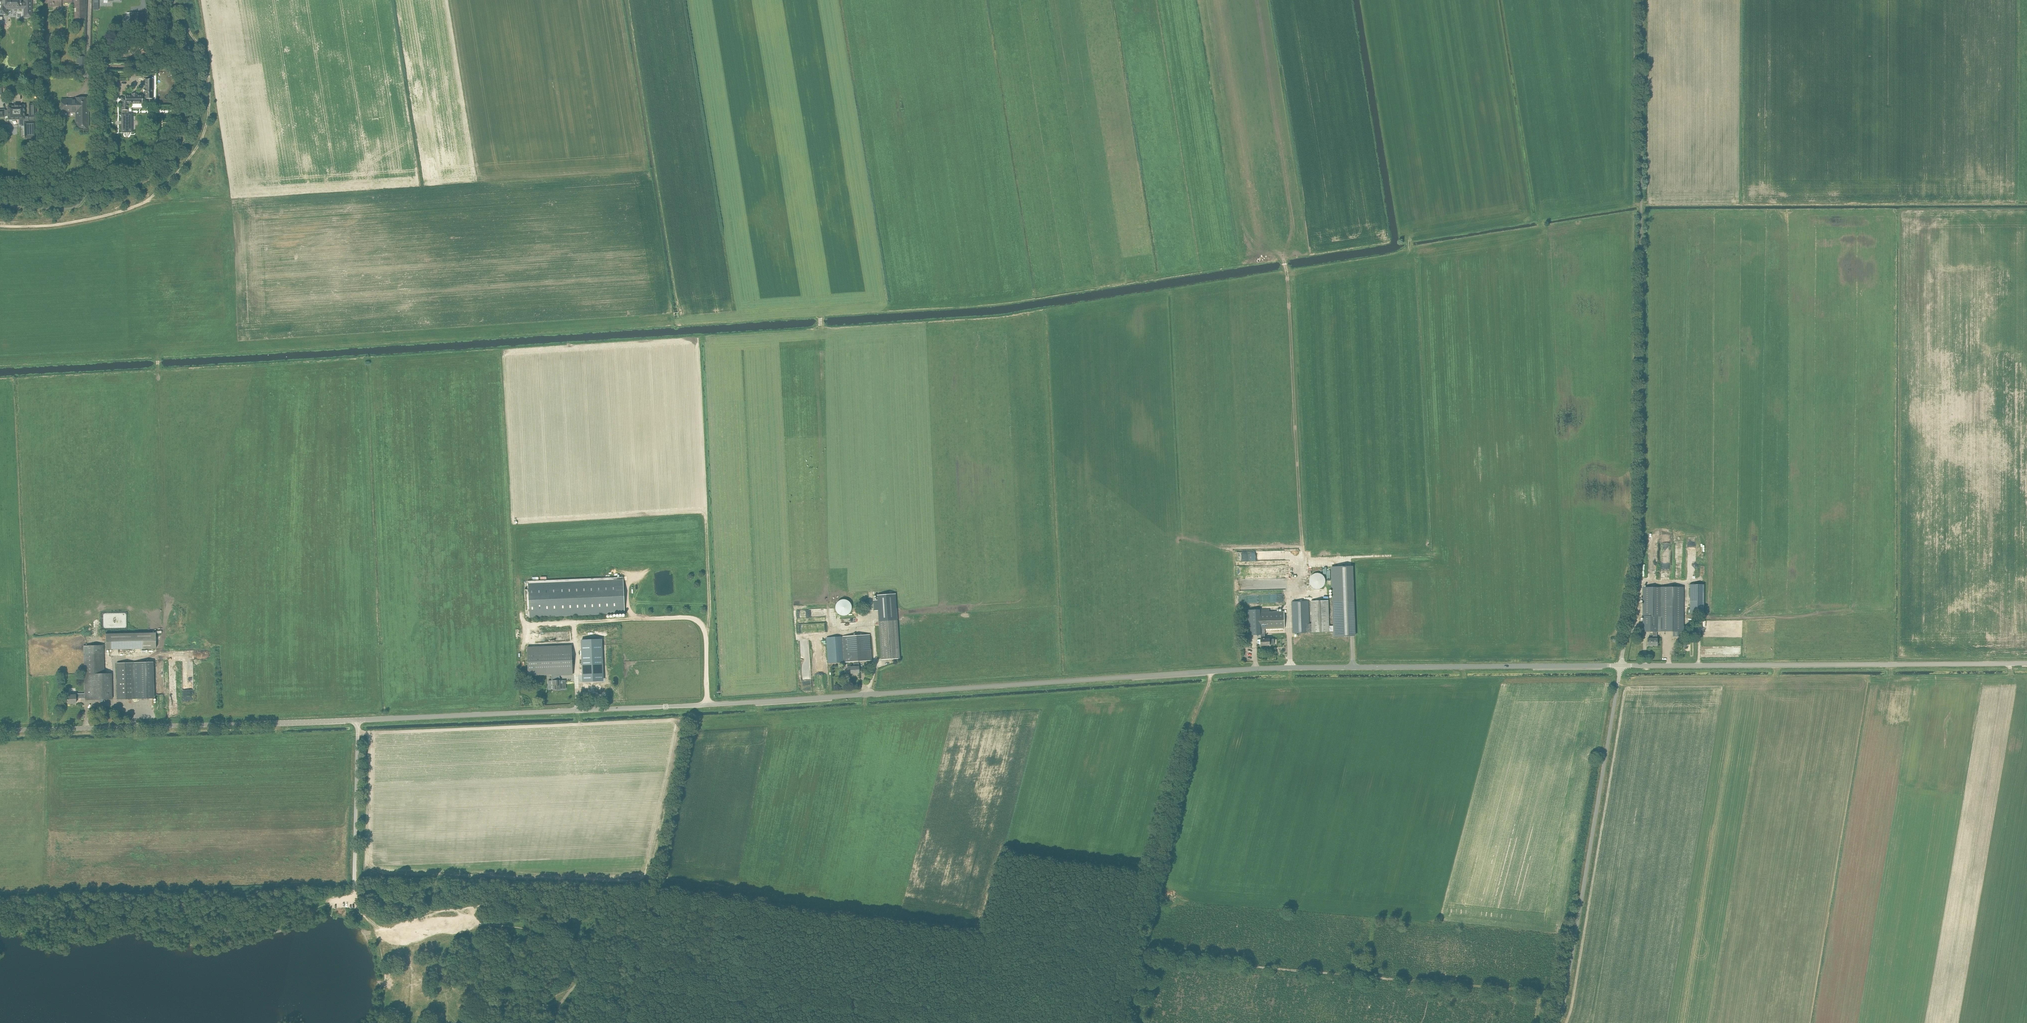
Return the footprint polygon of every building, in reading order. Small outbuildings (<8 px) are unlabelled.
[(31,3),(31,0),(24,0),(24,1),(21,1),(21,0),(0,0),(0,14),(6,14),(6,8),(24,8),(24,17),(32,17),(31,3)] [(56,0),(57,0),(57,3),(56,3),(56,5),(57,5),(57,7),(57,8),(60,8),(60,7),(64,7),(64,5),(68,5),(74,5),(74,10),(74,14),(81,14),(81,3),(76,3),(76,0),(56,0)] [(121,132),(124,132),(124,135),(126,136),(128,136),(129,135),(129,132),(132,132),(133,113),(128,113),(128,104),(143,104),(143,98),(145,98),(145,99),(152,99),(152,90),(154,90),(154,79),(145,79),(145,89),(145,92),(145,96),(143,96),(143,95),(136,95),(136,93),(132,93),(132,95),(125,95),(125,98),(121,98),(121,110),(122,110),(122,113),(121,113),(121,132)] [(88,127),(88,103),(88,98),(76,98),(76,101),(67,101),(67,100),(67,99),(61,99),(61,112),(75,111),(76,127),(88,127)] [(0,110),(0,117),(4,117),(4,114),(8,114),(8,120),(19,119),(19,122),(19,123),(19,124),(19,125),(20,125),(21,126),(22,126),(24,126),(25,139),(36,138),(36,128),(36,123),(36,121),(35,104),(31,104),(29,104),(29,117),(28,117),(28,115),(25,115),(24,115),(24,105),(18,106),(18,105),(14,105),(14,106),(8,106),(8,110),(4,110),(0,110)] [(1355,636),(1353,580),(1352,566),(1332,567),(1333,600),(1335,626),(1329,626),(1329,631),(1334,631),(1334,636),(1355,636)] [(1326,582),(1326,580),(1325,578),(1324,577),(1323,575),(1321,574),(1320,573),(1318,573),(1316,573),(1314,573),(1313,573),(1311,574),(1310,575),(1309,577),(1308,579),(1307,581),(1307,582),(1307,584),(1308,586),(1309,587),(1310,589),(1311,590),(1314,591),(1316,591),(1317,591),(1319,591),(1321,591),(1322,590),(1323,589),(1324,587),(1325,586),(1326,584),(1326,582)] [(528,589),(524,589),(525,611),(529,611),(529,617),(625,613),(623,577),(528,581),(528,589)] [(1690,613),(1704,613),(1704,584),(1690,584),(1690,613)] [(1657,631),(1683,631),(1683,588),(1643,588),(1643,631),(1653,631),(1653,638),(1648,638),(1648,645),(1657,645),(1657,631)] [(878,600),(874,600),(874,611),(878,610),(879,620),(881,659),(900,658),(897,619),(895,594),(877,595),(878,600)] [(1329,631),(1329,627),(1328,600),(1311,601),(1312,624),(1309,624),(1308,601),(1292,602),(1293,633),(1329,632),(1329,631)] [(852,610),(851,608),(851,606),(850,605),(849,604),(848,603),(846,602),(845,602),(843,602),(841,602),(840,603),(838,604),(837,605),(836,606),(836,608),(836,609),(835,610),(836,612),(836,613),(837,615),(838,616),(839,617),(841,618),(842,618),(844,618),(845,618),(847,618),(848,617),(849,616),(850,615),(851,613),(852,612),(852,610)] [(1260,609),(1246,609),(1246,630),(1247,635),(1261,635),(1261,639),(1257,639),(1258,644),(1261,644),(1261,645),(1270,645),(1270,644),(1274,644),(1274,638),(1269,638),(1265,639),(1265,633),(1265,629),(1285,628),(1284,611),(1269,611),(1261,612),(1260,609)] [(155,648),(155,632),(105,634),(106,650),(155,648)] [(871,649),(867,649),(866,634),(827,637),(828,663),(854,661),(854,666),(850,666),(850,665),(847,666),(848,672),(851,671),(851,673),(859,673),(859,666),(858,666),(858,661),(871,660),(871,649)] [(111,673),(104,674),(103,645),(83,646),(85,693),(75,694),(75,695),(67,695),(67,700),(67,703),(76,703),(75,698),(85,698),(85,700),(112,699),(112,694),(111,673)] [(603,645),(582,645),(584,686),(604,685),(603,645)] [(572,646),(527,648),(528,674),(552,674),(552,680),(548,681),(549,689),(553,689),(560,689),(560,680),(559,675),(573,674),(572,646)] [(118,699),(134,698),(153,698),(152,662),(116,663),(117,694),(118,699)]
